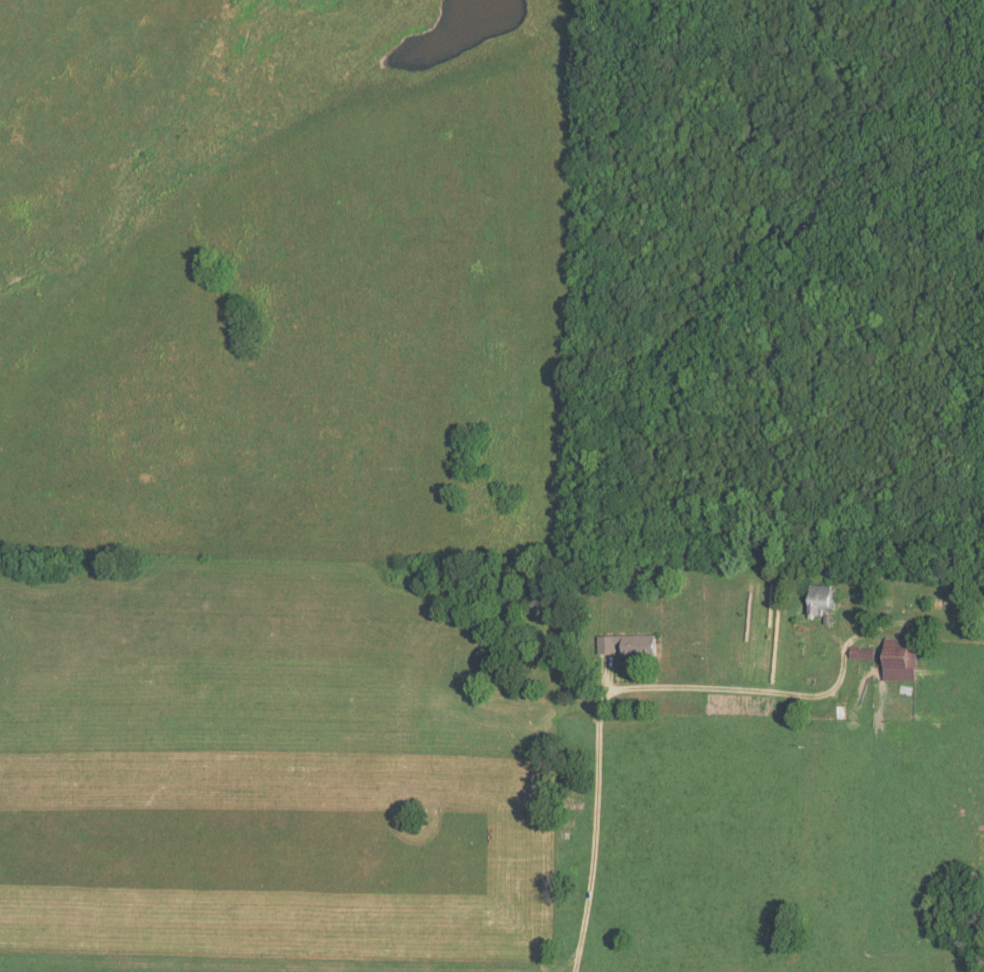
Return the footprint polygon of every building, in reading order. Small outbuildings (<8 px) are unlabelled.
[(834,585),(810,585),(810,613),(834,613),(834,585)] [(619,658),(658,658),(658,635),(598,636),(598,656),(619,656),(619,658)] [(918,681),(919,639),(887,639),(886,681),(918,681)]
